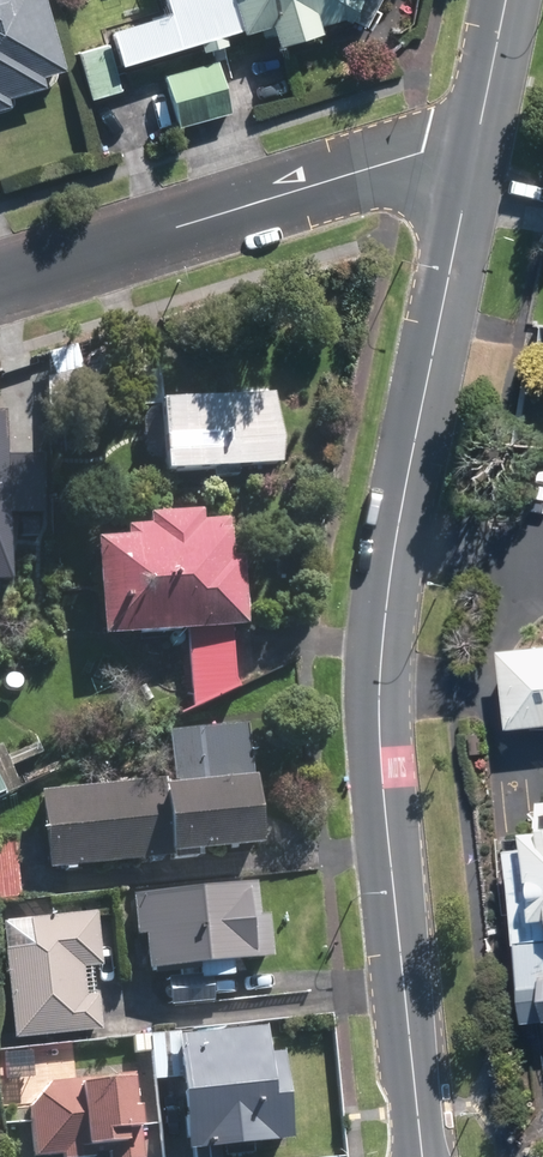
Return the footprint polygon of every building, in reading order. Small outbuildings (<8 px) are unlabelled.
[(7,106),(5,100),(43,89),(40,78),(63,71),(42,0),(0,0),(0,109),(7,106)] [(164,16),(105,33),(116,68),(195,44),(198,54),(222,48),(219,37),(236,32),(238,36),(267,27),(273,46),(316,33),(315,28),(343,20),(347,22),(356,4),(351,1),(352,1),(352,0),(159,0),(164,16)] [(102,45),(75,54),(89,100),(116,92),(102,45)] [(214,62),(161,76),(175,127),(228,112),(214,62)] [(163,399),(162,394),(161,383),(157,370),(154,358),(149,343),(119,353),(123,408),(156,405),(159,471),(212,468),(212,479),(237,477),(237,467),(278,465),(275,393),(163,399)] [(68,367),(48,374),(52,385),(72,379),(68,367)] [(186,630),(191,706),(234,687),(230,627),(245,626),(241,557),(229,559),(226,520),(200,521),(199,509),(145,513),(145,524),(123,526),(123,536),(91,538),(98,635),(186,630)] [(514,643),(520,723),(542,721),(542,641),(514,643)] [(259,844),(245,722),(166,731),(172,784),(165,785),(164,779),(39,793),(48,871),(201,854),(200,850),(259,844)] [(539,820),(540,839),(518,841),(532,1018),(542,1018),(542,820),(539,820)] [(0,839),(0,901),(20,899),(14,838),(0,839)] [(258,912),(254,879),(130,892),(135,934),(142,933),(146,970),(197,964),(199,972),(167,976),(170,1005),(214,999),(211,975),(231,973),(230,961),(272,956),(267,912),(258,912)] [(100,964),(96,917),(117,915),(115,894),(90,895),(91,912),(29,917),(31,945),(5,948),(12,1037),(99,1029),(96,995),(84,997),(81,965),(100,964)] [(188,1150),(293,1139),(284,1050),(270,1052),(268,1026),(182,1035),(181,1032),(153,1035),(157,1081),(181,1078),(188,1150)] [(149,1035),(128,1038),(129,1054),(151,1051),(149,1035)] [(44,1080),(28,1097),(34,1154),(62,1151),(63,1156),(87,1156),(96,1156),(95,1152),(109,1150),(110,1156),(142,1156),(133,1071),(44,1080)]
